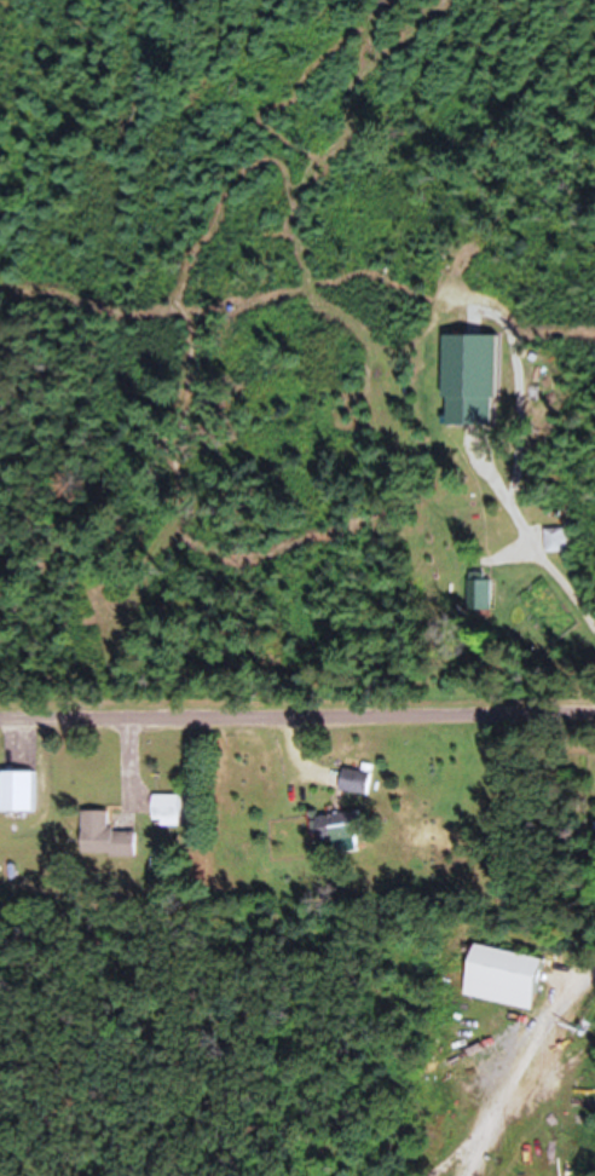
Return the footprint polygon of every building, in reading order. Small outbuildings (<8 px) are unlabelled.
[(369,794),(369,771),(339,771),(339,794),(369,794)] [(34,813),(34,772),(0,772),(0,813),(34,813)] [(181,819),(181,796),(150,796),(150,819),(181,819)] [(107,812),(80,812),(81,857),(135,856),(135,831),(107,832),(107,812)] [(313,819),(318,844),(331,842),(333,855),(359,851),(352,812),(313,819)] [(530,1009),(538,957),(469,946),(461,998),(530,1009)]
